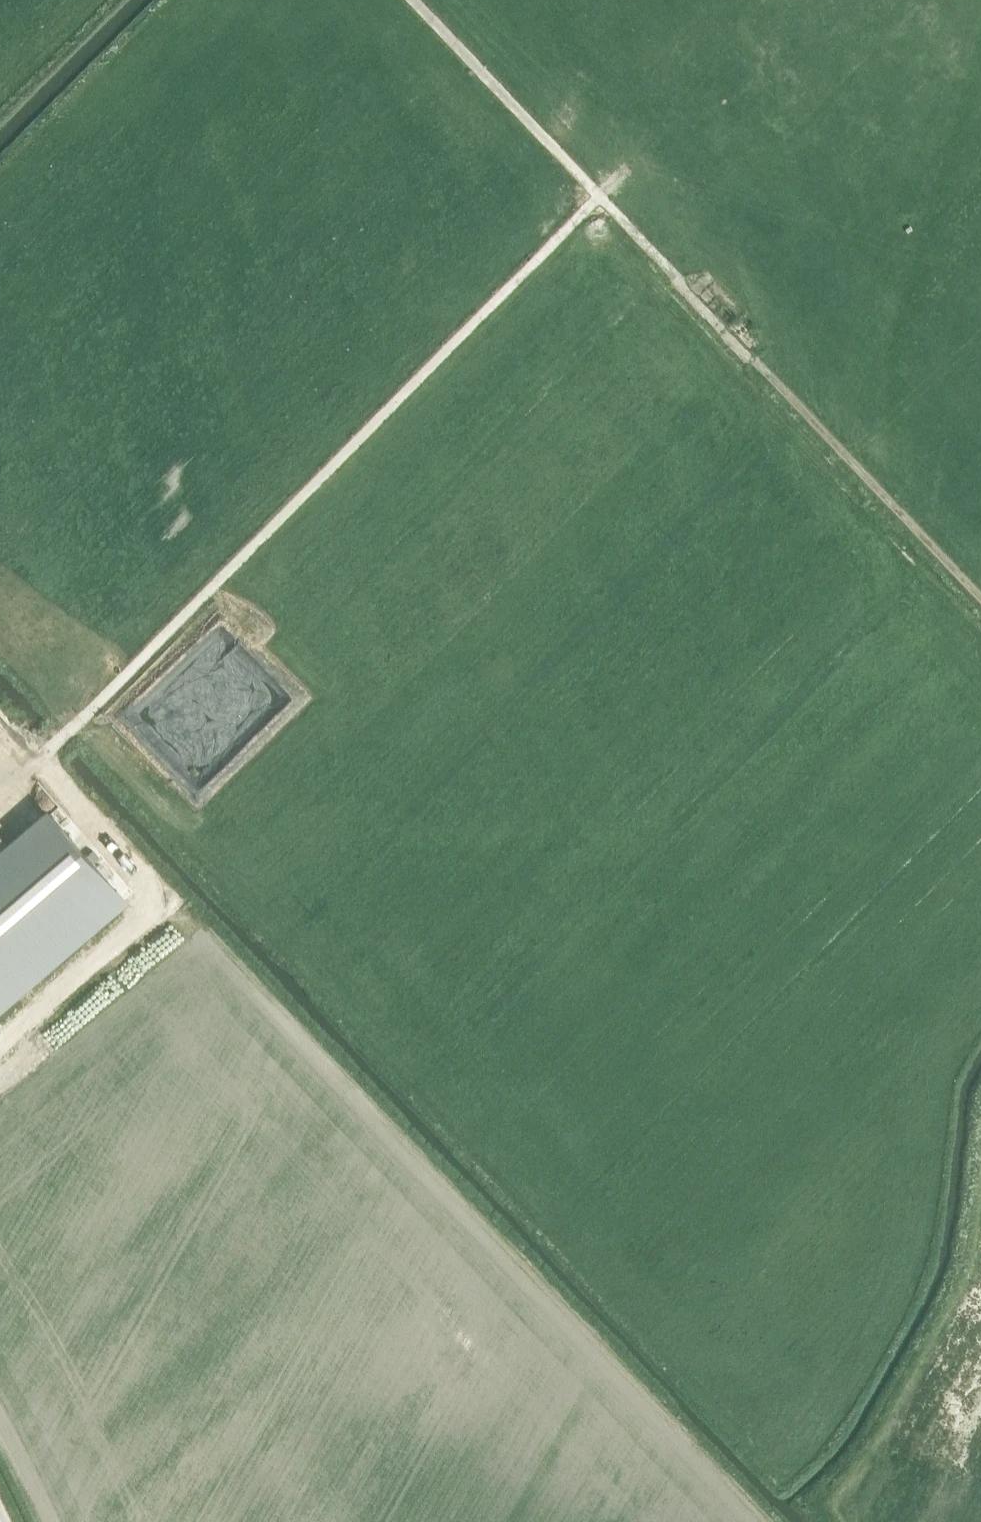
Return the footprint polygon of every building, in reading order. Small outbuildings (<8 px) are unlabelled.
[(125,898),(53,815),(13,850),(7,843),(0,835),(0,1006),(125,898)]
